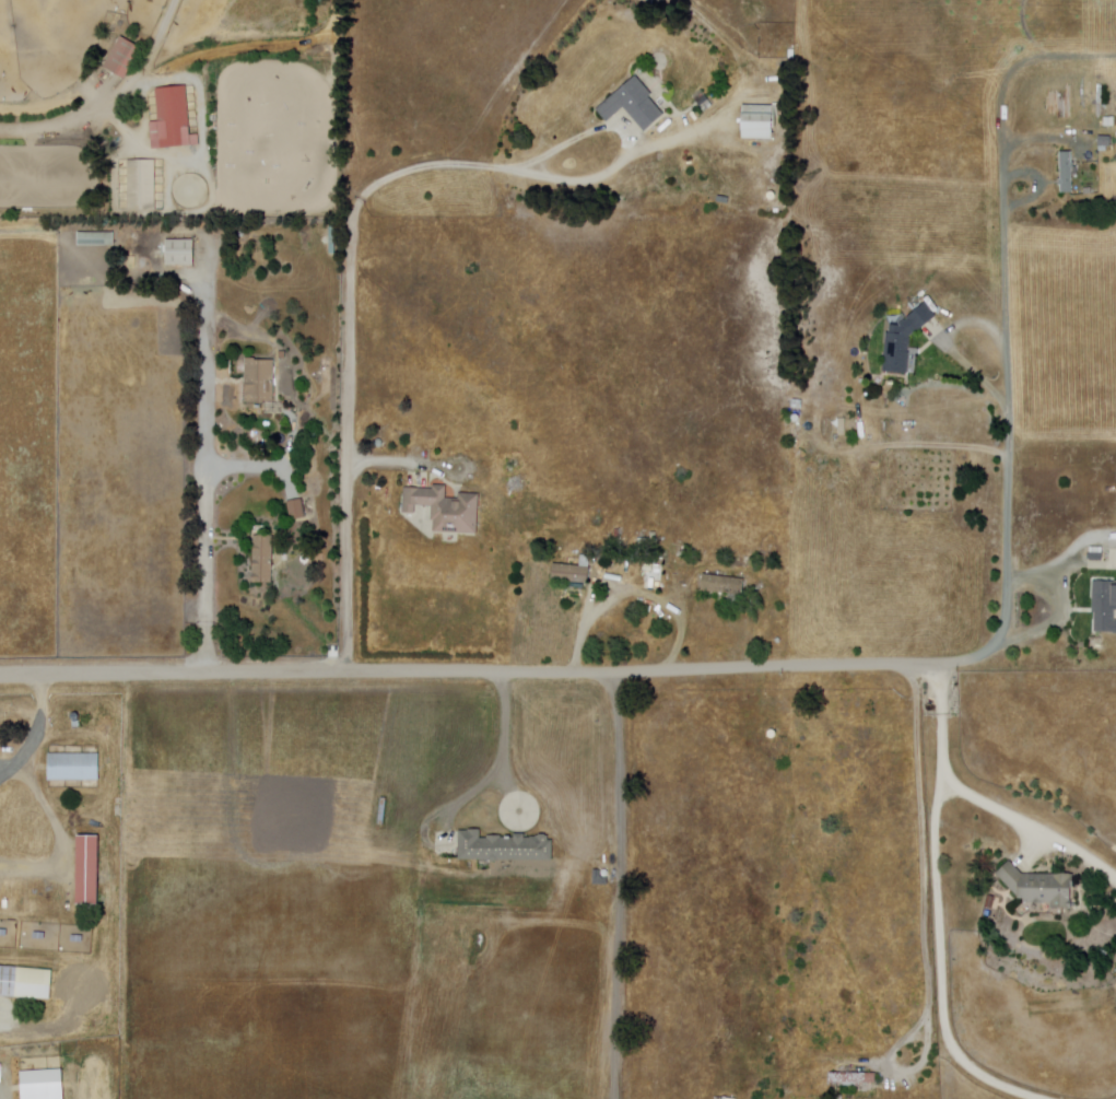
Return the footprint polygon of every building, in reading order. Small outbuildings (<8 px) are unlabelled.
[(120,37),(141,49),(124,80),(103,68),(120,37)] [(636,77),(653,96),(650,98),(665,116),(645,133),(624,109),(607,124),(597,112),(636,77)] [(155,90),(186,87),(191,147),(161,150),(155,90)] [(742,107),(779,107),(779,131),(773,131),(773,141),(742,141),(742,107)] [(1105,128),(1105,119),(1115,118),(1115,128),(1105,128)] [(1100,148),(1100,138),(1112,138),(1112,148),(1100,148)] [(1064,194),(1061,154),(1071,154),(1073,194),(1064,194)] [(128,162),(156,162),(156,211),(128,211),(128,162)] [(78,247),(78,234),(114,234),(114,247),(78,247)] [(165,242),(193,242),(193,267),(165,267),(165,242)] [(925,303),(937,316),(918,332),(917,331),(911,337),(909,353),(911,353),(908,374),(884,372),(888,332),(890,332),(891,325),(900,326),(908,318),(925,303)] [(995,365),(980,338),(986,336),(1000,363),(995,365)] [(236,359),(255,358),(255,360),(274,360),(274,402),(245,402),(245,376),(236,376),(236,359)] [(404,488),(433,489),(434,486),(447,486),(446,499),(459,500),(459,493),(480,494),(478,534),(434,533),(434,522),(432,521),(432,507),(415,506),(415,513),(403,513),(404,488)] [(286,502),(303,499),(306,518),(291,521),(286,502)] [(254,536),(273,536),(272,584),(252,583),(254,536)] [(1103,562),(1091,561),(1091,547),(1104,548),(1103,562)] [(553,564),(580,566),(580,560),(590,560),(588,584),(551,582),(553,564)] [(646,564),(663,564),(662,591),(645,589),(646,564)] [(677,576),(678,570),(691,572),(690,578),(677,576)] [(704,574),(745,580),(743,597),(702,592),(704,574)] [(1094,582),(1115,582),(1115,634),(1115,633),(1095,632),(1096,613),(1093,613),(1094,582)] [(47,782),(47,755),(98,755),(98,781),(47,782)] [(459,861),(553,862),(553,841),(549,841),(549,837),(537,837),(537,839),(525,839),(525,834),(515,834),(515,839),(502,838),(502,837),(487,837),(487,839),(481,839),(481,830),(468,830),(468,831),(459,831),(459,861)] [(98,907),(77,907),(77,838),(98,838),(98,907)] [(997,875),(1011,862),(1023,875),(1074,875),(1074,887),(1072,888),(1071,901),(1072,901),(1072,910),(1052,910),(1052,904),(1024,903),(1024,900),(1019,900),(1019,898),(997,875)] [(594,886),(608,886),(609,879),(601,879),(601,870),(594,870),(594,886)] [(1019,911),(1023,907),(1027,912),(1023,916),(1019,911)] [(1102,950),(1109,954),(1106,961),(1099,958),(1102,950)] [(49,1001),(0,997),(0,967),(51,971),(49,1001)] [(36,1075),(37,1060),(50,1061),(49,1076),(36,1075)] [(830,1074),(877,1074),(877,1084),(859,1084),(859,1089),(845,1089),(845,1084),(830,1084),(830,1074)]
